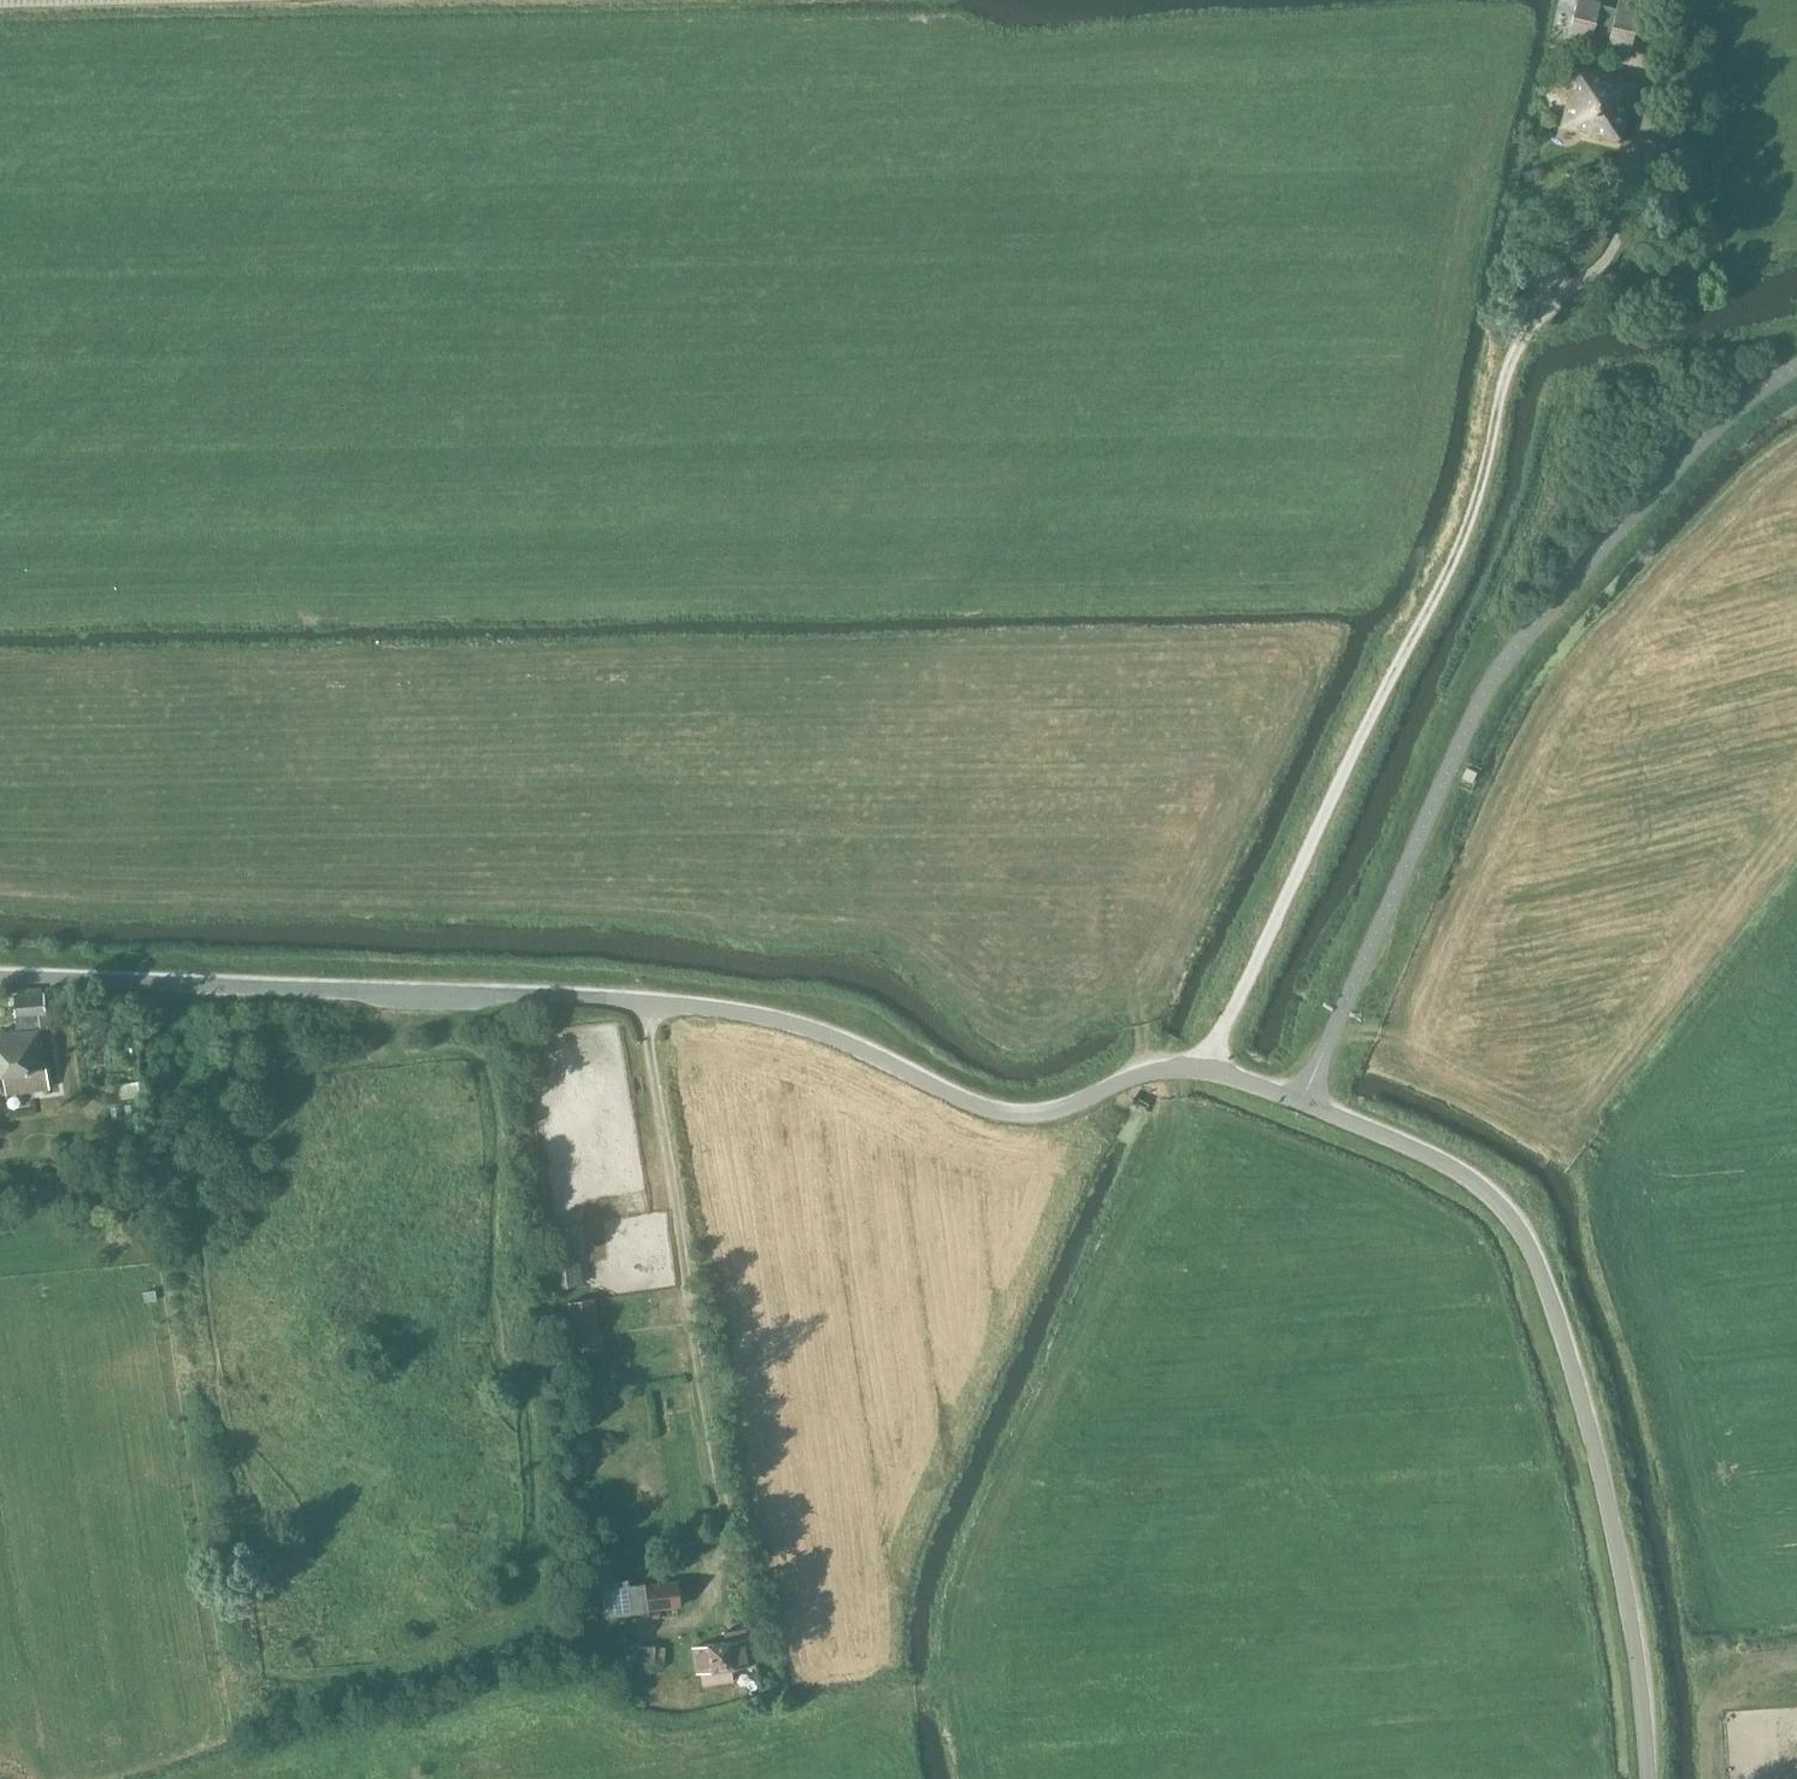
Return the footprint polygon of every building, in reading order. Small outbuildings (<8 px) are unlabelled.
[(1617,7),(1587,0),(1574,0),(1564,39),(1591,45),(1594,32),(1610,36),(1607,48),(1632,54),(1635,38),(1640,12),(1642,2),(1632,0),(1618,0),(1617,7)] [(1559,126),(1620,141),(1635,84),(1618,80),(1619,76),(1575,65),(1559,126)] [(18,1033),(0,1035),(0,1049),(6,1094),(50,1089),(43,1029),(49,1028),(46,1016),(44,994),(14,996),(18,1033)] [(575,1242),(554,1245),(561,1286),(581,1284),(575,1242)] [(597,1300),(583,1301),(567,1303),(575,1352),(603,1348),(597,1300)] [(614,1580),(601,1581),(602,1584),(606,1616),(624,1614),(628,1614),(625,1585),(624,1579),(614,1580)] [(676,1581),(645,1584),(648,1610),(679,1606),(676,1581)] [(740,1629),(724,1632),(725,1643),(694,1648),(698,1674),(701,1673),(704,1687),(734,1683),(732,1669),(750,1666),(744,1629),(740,1629)] [(624,1665),(634,1666),(664,1668),(665,1648),(625,1645),(624,1665)]
